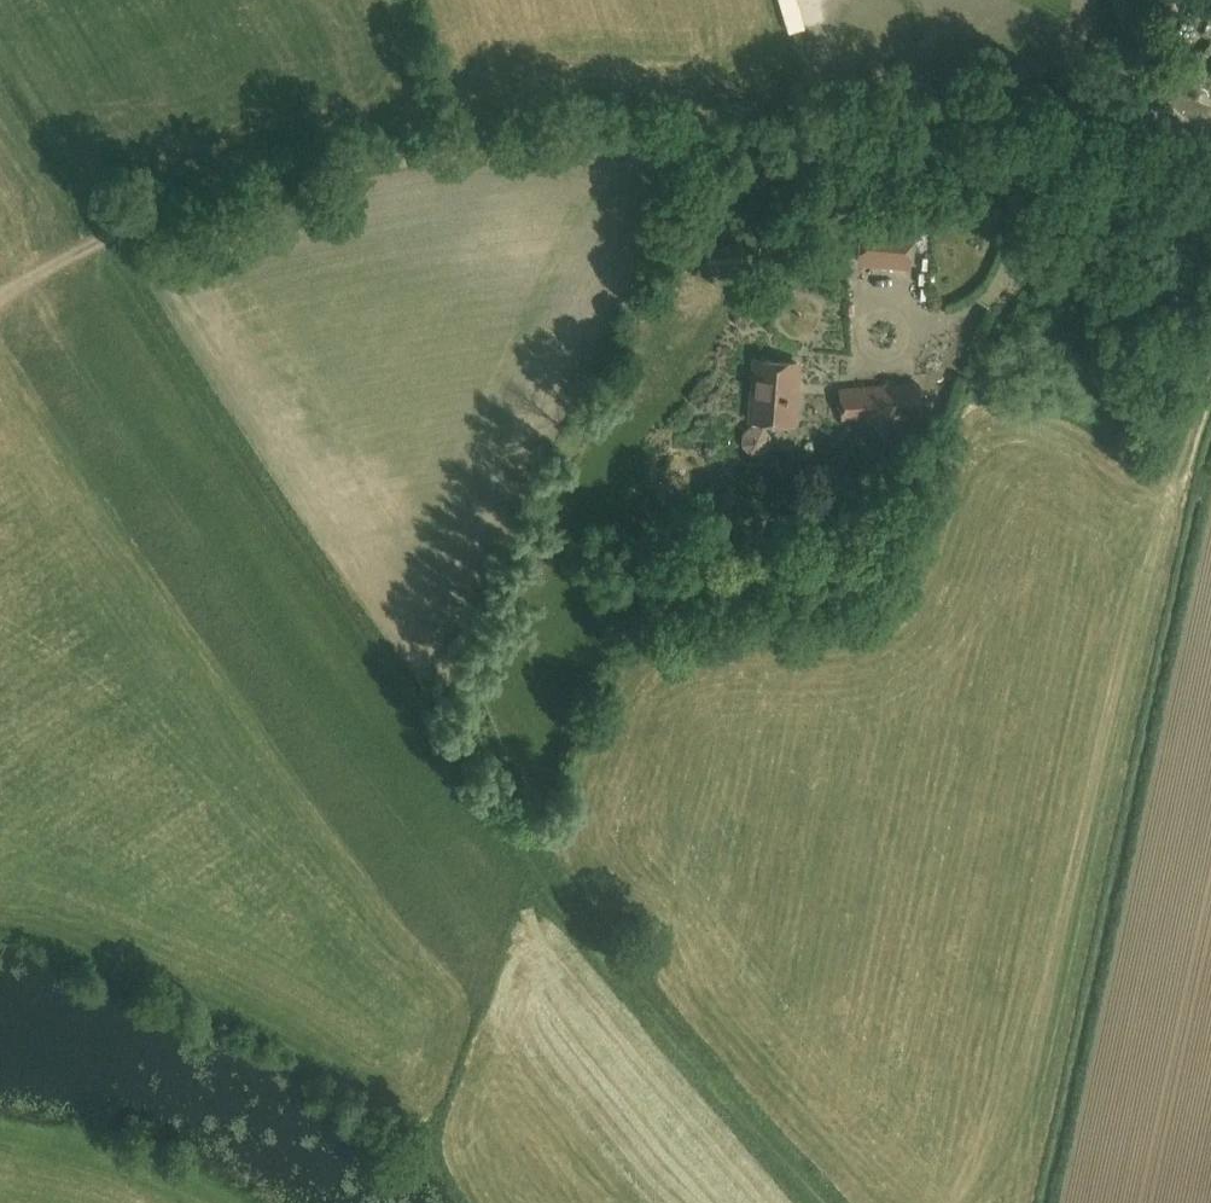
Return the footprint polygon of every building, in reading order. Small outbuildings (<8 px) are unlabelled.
[(866,222),(861,260),(909,266),(914,227),(866,222)] [(795,402),(798,363),(757,360),(752,420),(755,420),(755,427),(753,427),(745,433),(744,444),(751,451),(761,452),(769,445),(770,435),(763,428),(761,428),(762,421),(793,423),(794,416),(796,414),(797,404),(795,402)] [(841,390),(844,419),(921,412),(919,384),(841,390)]
